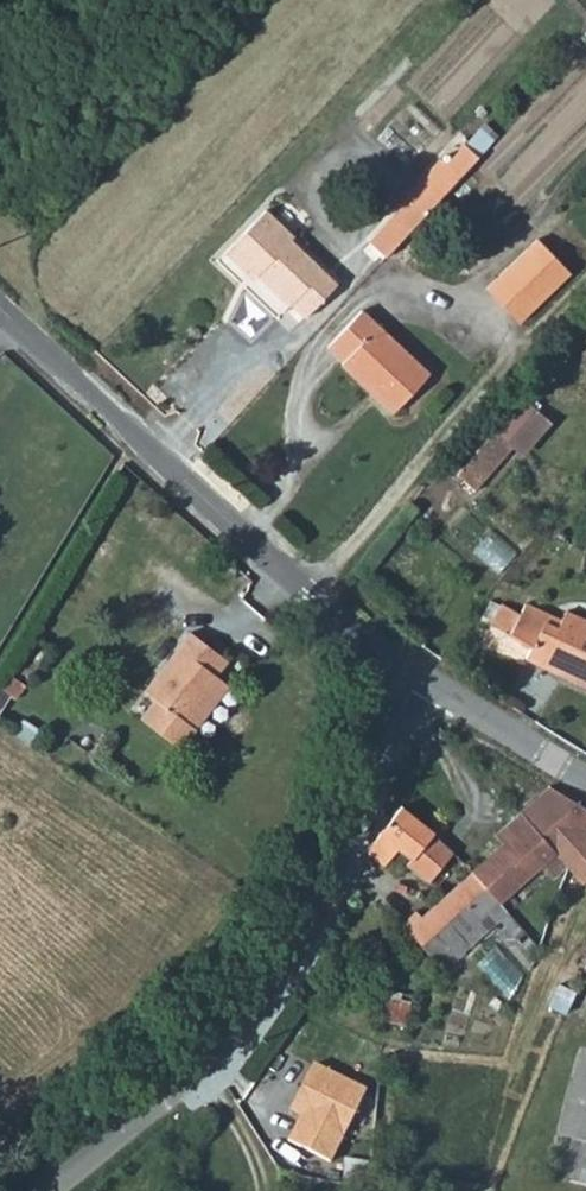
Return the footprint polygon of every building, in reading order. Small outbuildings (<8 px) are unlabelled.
[(469,141),(453,157),(465,168),(480,152),(469,141)] [(376,239),(392,252),(412,229),(465,168),(453,157),(446,152),(411,193),(414,195),(376,239)] [(228,253),(244,269),(250,265),(290,302),(296,296),(311,308),(333,283),(277,233),(280,228),(264,213),(228,253)] [(494,286),(529,319),(577,267),(543,235),(494,286)] [(335,344),(348,355),(345,362),(399,409),(431,373),(363,312),(335,344)] [(520,398),(457,473),(473,487),(507,447),(519,457),(548,422),(520,398)] [(483,622),(508,634),(518,612),(494,601),(483,622)] [(508,634),(532,645),(526,658),(585,687),(585,643),(557,629),(561,620),(523,602),(518,612),(508,634)] [(557,629),(585,643),(585,620),(565,610),(561,620),(557,629)] [(186,720),(220,677),(217,673),(228,660),(191,632),(146,689),(157,697),(141,717),(181,747),(196,728),(186,720)] [(186,720),(196,728),(230,685),(220,677),(186,720)] [(8,692),(0,688),(0,706),(8,692)] [(519,815),(563,865),(582,886),(585,882),(585,834),(584,832),(585,830),(585,810),(549,788),(519,815)] [(401,807),(365,853),(384,867),(397,850),(409,860),(403,868),(426,886),(452,852),(432,836),(434,833),(401,807)] [(563,865),(519,815),(495,836),(503,845),(471,872),(500,904),(530,877),(539,887),(563,865)] [(462,938),(500,904),(471,872),(406,930),(444,972),(471,948),(462,938)] [(580,1052),(559,1138),(571,1141),(562,1176),(585,1183),(585,1054),(580,1052)] [(364,1092),(310,1065),(288,1110),(299,1115),(286,1142),(329,1163),(364,1092)]
